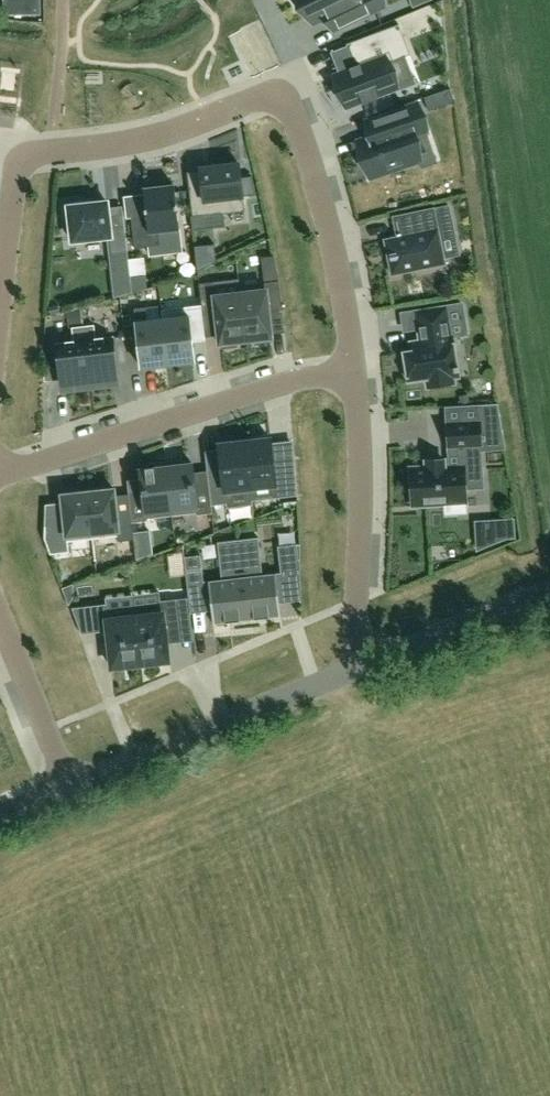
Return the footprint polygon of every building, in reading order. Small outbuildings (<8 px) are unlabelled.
[(310,16),(313,23),(324,18),(328,16),(334,30),(348,23),(383,6),(380,0),(302,0),(310,16)] [(339,73),(335,75),(347,108),(362,102),(363,103),(378,97),(378,96),(397,89),(388,63),(408,56),(410,55),(399,25),(347,44),(355,67),(339,73)] [(429,109),(454,101),(450,89),(425,97),(429,109)] [(358,142),(370,178),(420,161),(412,136),(427,131),(417,104),(389,114),(394,130),(358,142)] [(222,199),(243,197),(239,164),(200,169),(200,171),(202,188),(189,190),(192,217),(224,214),(222,199)] [(158,187),(157,187),(148,188),(146,188),(146,189),(143,189),(147,216),(131,218),(135,249),(161,246),(159,232),(179,229),(174,185),(158,187)] [(109,216),(108,202),(85,205),(85,200),(63,203),(66,222),(70,222),(72,242),(110,237),(112,253),(128,251),(123,214),(109,216)] [(449,206),(434,209),(436,219),(451,216),(449,206)] [(444,258),(436,219),(434,209),(394,217),(398,238),(385,240),(392,275),(445,264),(444,258)] [(198,272),(217,262),(216,245),(195,247),(198,272)] [(240,293),(246,341),(255,340),(256,345),(271,343),(270,338),(272,338),(272,334),(269,312),(283,310),(279,281),(264,283),(265,290),(240,293)] [(199,284),(203,312),(216,311),(218,335),(220,344),(222,344),(222,349),(237,347),(237,342),(246,341),(240,293),(215,296),(214,282),(199,284)] [(163,319),(168,365),(195,362),(188,303),(177,304),(178,317),(163,319)] [(446,307),(416,312),(420,341),(411,343),(412,352),(404,353),(409,381),(426,379),(428,387),(454,383),(454,378),(458,377),(458,371),(459,371),(459,366),(457,367),(452,336),(451,336),(446,307)] [(168,365),(163,319),(147,321),(146,308),(135,309),(141,368),(168,365)] [(94,325),(83,326),(90,387),(116,384),(111,338),(96,339),(94,325)] [(90,387),(83,326),(72,328),(74,342),(59,344),(64,390),(90,387)] [(498,404),(484,404),(485,423),(487,444),(505,443),(498,404)] [(411,469),(413,506),(466,503),(465,489),(483,488),(480,445),(481,445),(479,423),(448,425),(449,446),(458,446),(459,466),(444,467),(444,461),(426,462),(427,468),(411,469)] [(253,505),(252,501),(251,488),(275,485),(276,498),(297,495),(295,458),(274,461),(271,443),(271,439),(255,441),(255,440),(245,441),(251,492),(250,492),(252,505),(253,505)] [(209,483),(211,505),(227,504),(226,495),(250,492),(251,492),(245,441),(235,442),(235,443),(218,445),(219,449),(221,467),(207,468),(207,471),(209,483)] [(166,463),(172,515),(197,512),(197,515),(212,513),(211,505),(209,483),(198,484),(195,481),(194,473),(193,464),(184,465),(183,460),(166,463)] [(172,515),(166,463),(148,465),(149,469),(140,470),(141,479),(142,489),(139,493),(129,494),(131,512),(132,523),(147,521),(147,518),(172,515)] [(93,539),(88,493),(78,494),(78,490),(65,491),(65,495),(62,496),(63,503),(65,525),(45,527),(44,539),(50,555),(70,553),(69,542),(93,539)] [(88,493),(93,539),(118,537),(119,542),(134,540),(132,523),(131,512),(117,513),(114,490),(88,493)] [(508,540),(516,539),(515,521),(476,523),(477,553),(508,540)] [(248,548),(247,539),(238,540),(247,621),(281,617),(277,582),(301,579),(300,560),(280,562),(281,572),(263,574),(260,546),(248,548)] [(238,540),(230,541),(231,550),(219,551),(222,579),(203,581),(202,571),(186,572),(188,595),(210,592),(213,624),(247,621),(238,540)] [(161,607),(134,610),(140,665),(150,664),(169,662),(167,644),(165,632),(180,630),(177,599),(160,601),(161,607)] [(140,665),(134,610),(107,613),(106,604),(72,608),(81,635),(108,632),(112,668),(131,666),(140,665)]
